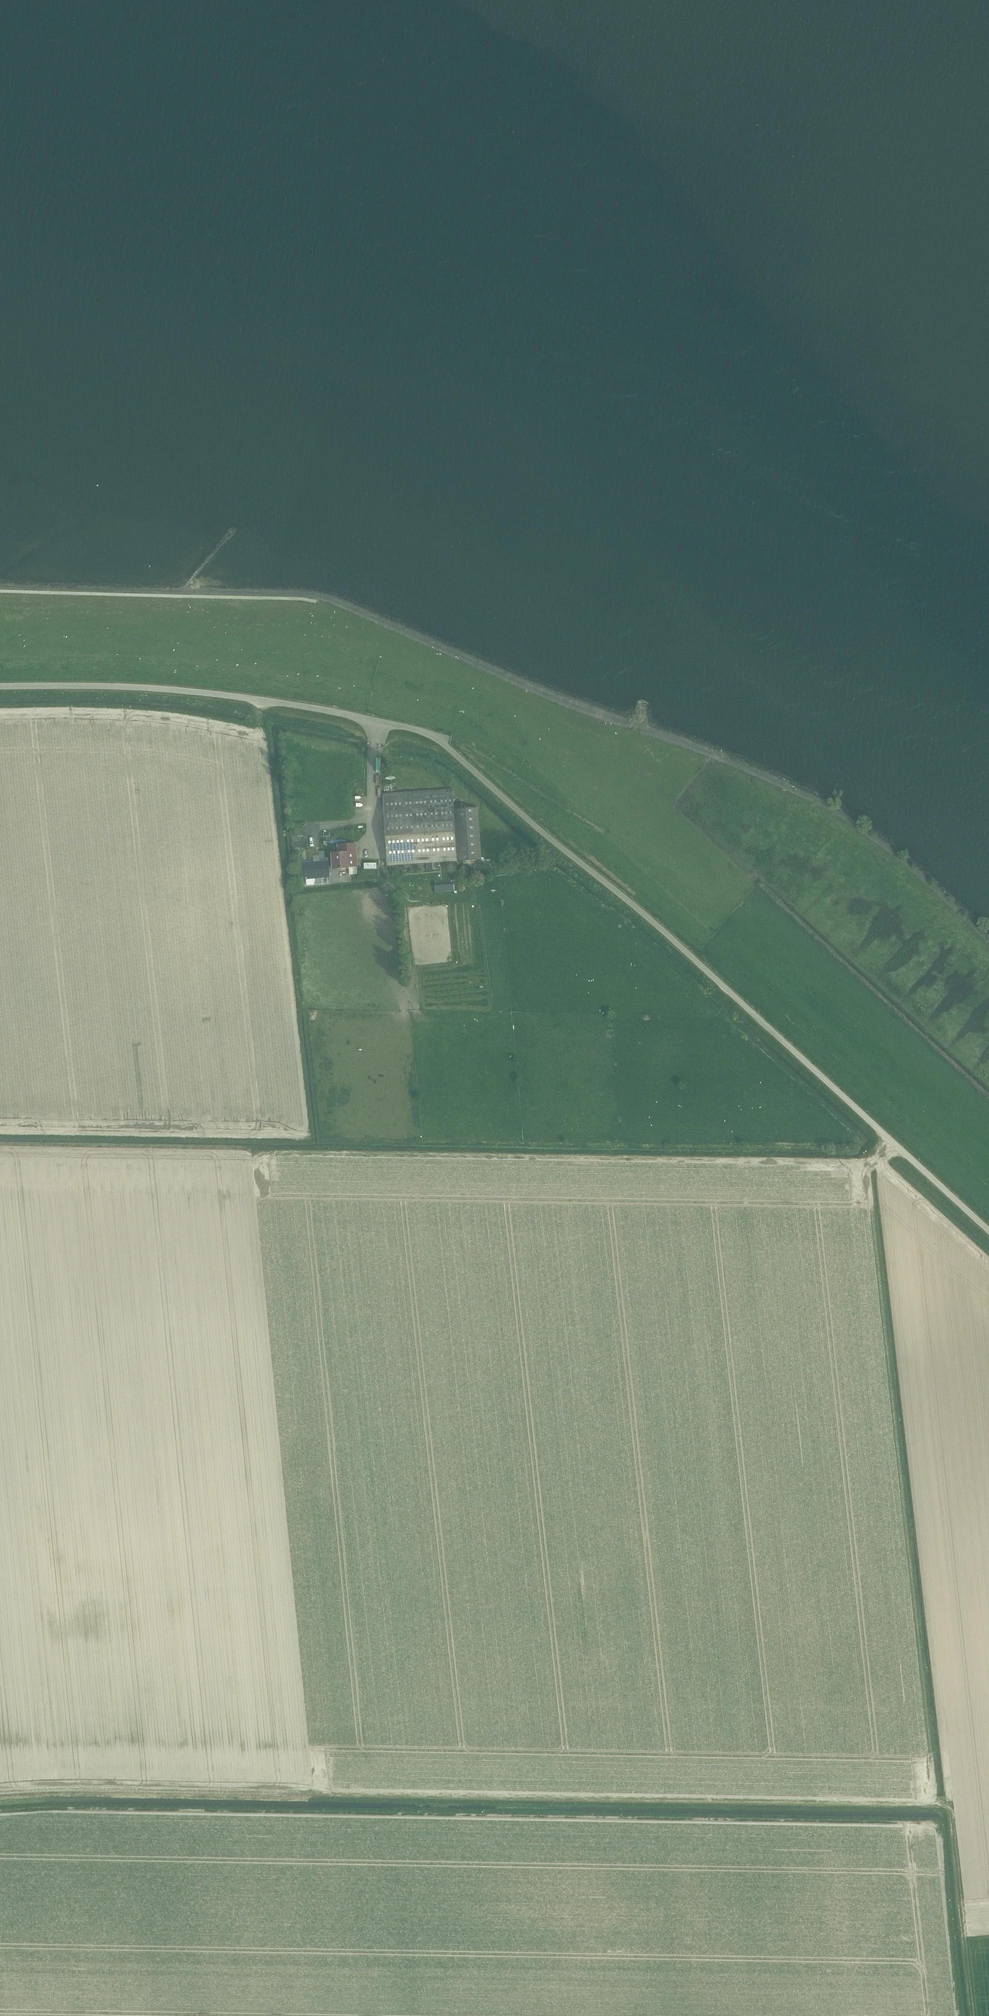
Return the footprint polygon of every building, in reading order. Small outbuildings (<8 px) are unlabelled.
[(382,794),(387,866),(481,859),(477,808),(454,809),(452,789),(382,794)] [(358,868),(357,860),(356,844),(338,845),(339,853),(332,854),(333,870),(349,869),(349,868),(358,868)] [(320,862),(304,863),(305,880),(329,878),(328,861),(325,862),(320,862)]
